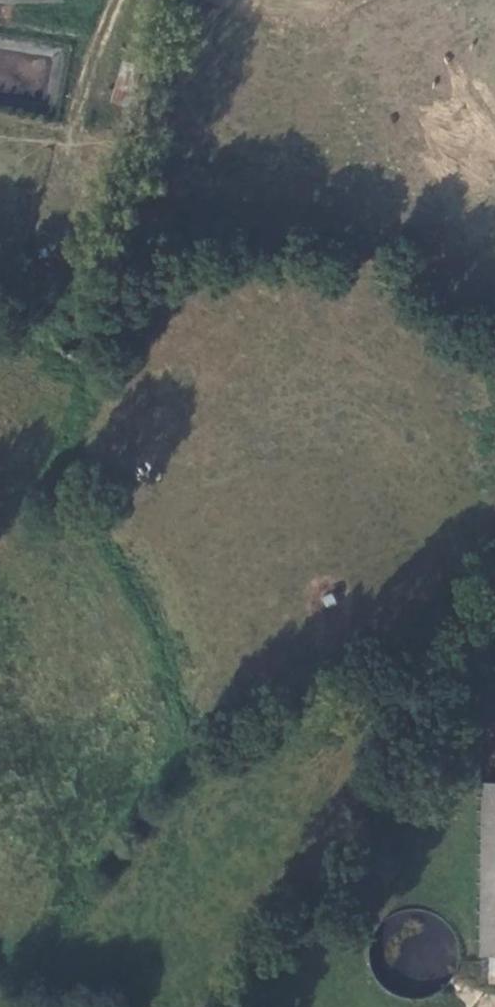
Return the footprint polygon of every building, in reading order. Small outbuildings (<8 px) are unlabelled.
[(470,784),(467,948),(494,948),(494,784),(470,784)]
